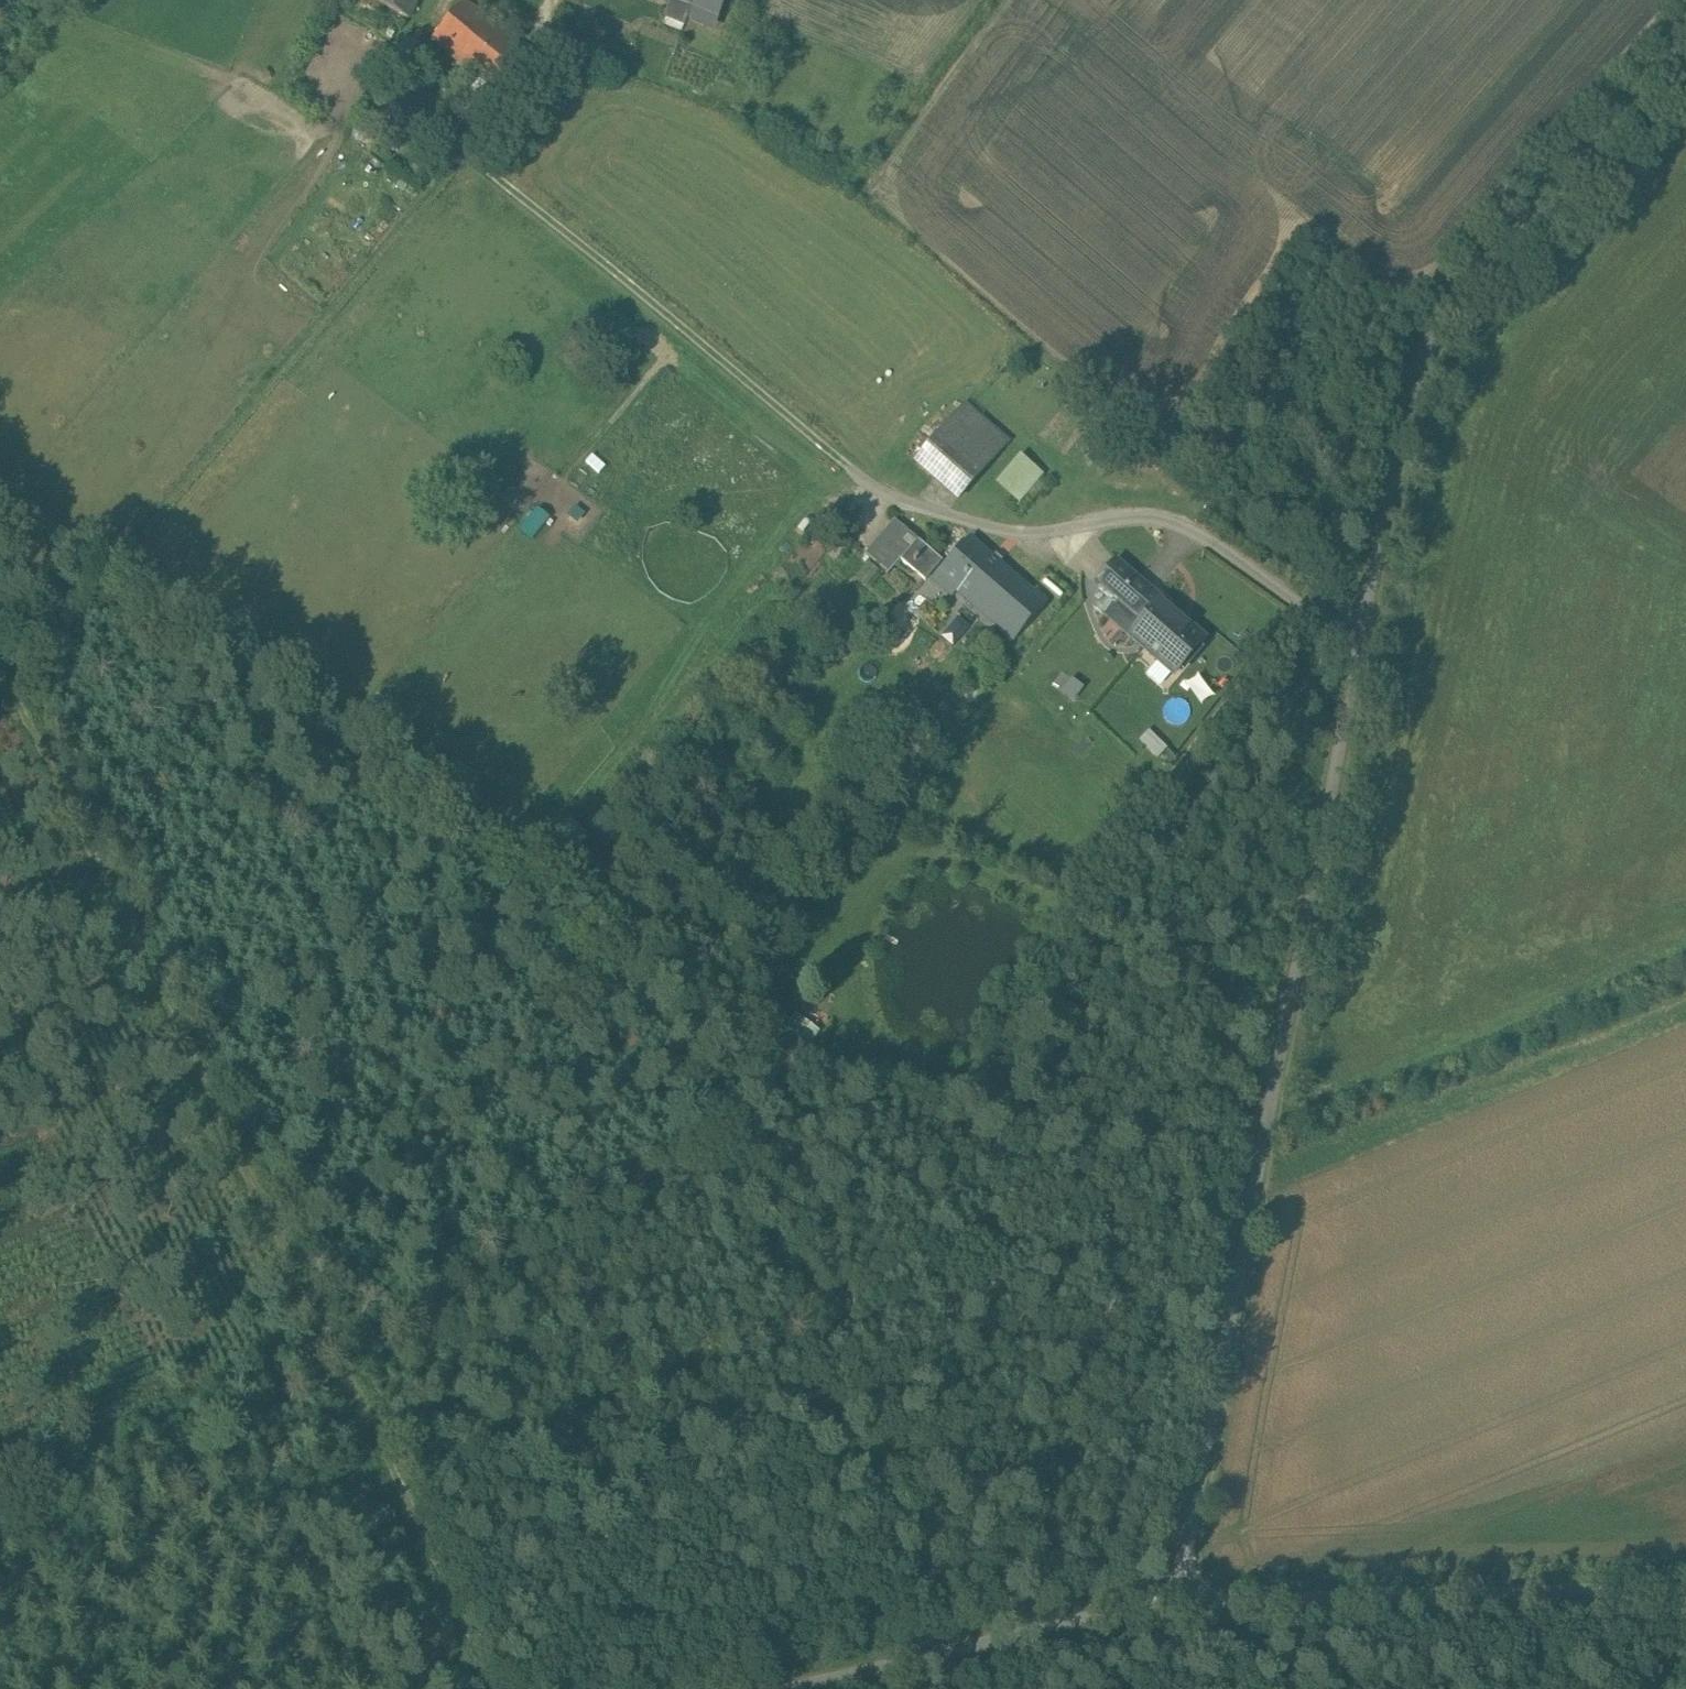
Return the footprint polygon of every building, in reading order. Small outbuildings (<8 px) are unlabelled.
[(387,2),(414,17),(424,0),(383,0),(387,2)] [(437,38),(502,93),(534,54),(470,0),(437,38)] [(675,0),(674,0),(667,17),(685,24),(689,13),(687,12),(690,6),(675,0)] [(690,6),(687,12),(689,13),(711,22),(720,0),(675,0),(690,6)] [(954,417),(952,419),(995,456),(1007,442),(964,406),(954,417)] [(995,456),(952,419),(916,462),(958,498),(995,456)] [(1021,455),(996,483),(1019,503),(1043,474),(1021,455)] [(902,557),(918,537),(895,518),(866,552),(889,572),(902,557)] [(918,537),(902,557),(928,579),(944,560),(918,537)] [(1003,570),(971,543),(936,585),(954,600),(959,594),(973,606),(1003,570)] [(1096,587),(1116,604),(1135,581),(1114,565),(1096,587)] [(1047,608),(1003,570),(973,606),(1017,643),(1047,608)] [(1116,604),(1131,615),(1147,595),(1149,592),(1135,581),(1116,604)] [(1185,627),(1147,595),(1131,615),(1141,624),(1130,636),(1175,674),(1204,638),(1187,624),(1185,627)] [(1130,636),(1141,624),(1131,615),(1116,604),(1106,617),(1130,636)] [(794,1041),(815,1047),(821,1024),(800,1019),(794,1041)]
